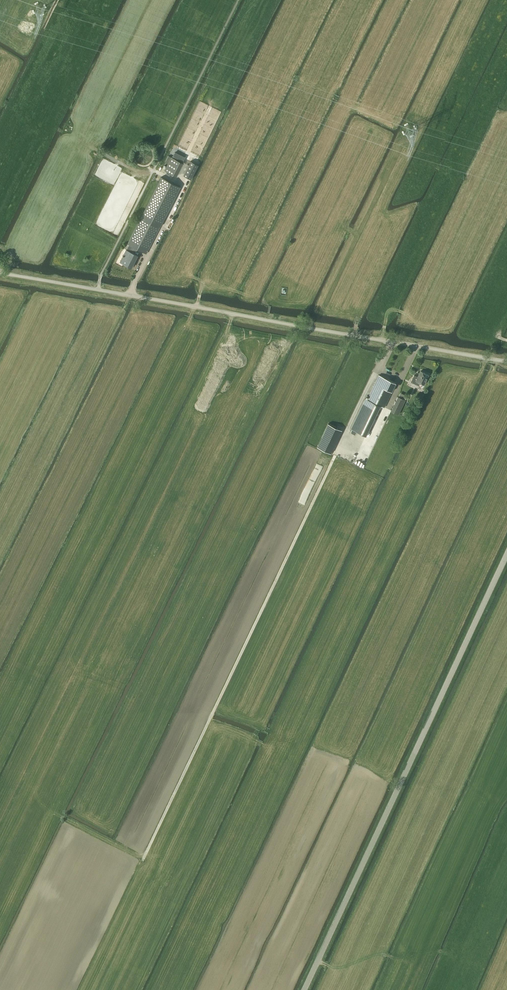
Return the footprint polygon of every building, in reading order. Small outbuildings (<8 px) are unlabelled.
[(185,158),(174,153),(172,157),(183,162),(185,158)] [(190,161),(183,175),(191,179),(198,165),(190,161)] [(161,177),(127,244),(137,249),(146,253),(180,186),(161,177)] [(137,249),(129,245),(126,250),(123,255),(122,256),(123,256),(120,262),(131,267),(137,255),(134,254),(137,249)] [(424,384),(428,375),(420,371),(418,377),(414,375),(410,382),(418,385),(420,382),(424,384)] [(379,375),(367,399),(365,398),(351,429),(365,436),(380,405),(384,407),(396,383),(379,375)] [(398,396),(391,411),(398,414),(405,400),(398,396)] [(338,425),(336,427),(328,423),(317,446),(331,452),(343,427),(338,425)]
